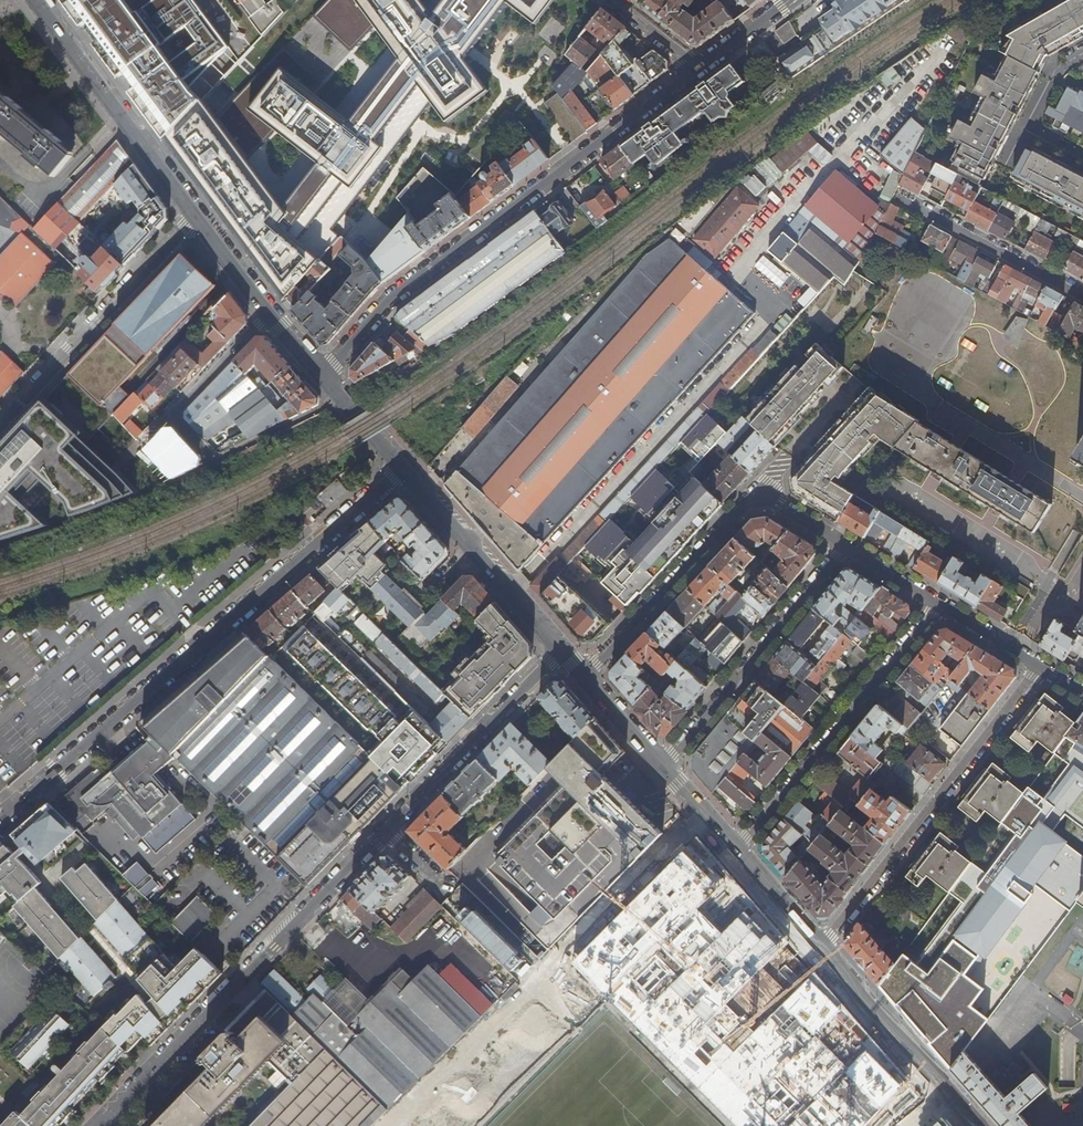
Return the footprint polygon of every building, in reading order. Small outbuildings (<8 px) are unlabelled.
[(82,27),(89,22),(95,30),(102,39),(95,44),(119,77),(126,72),(132,80),(131,80),(131,81),(130,82),(131,83),(132,84),(133,85),(134,85),(135,84),(138,87),(131,92),(165,139),(202,100),(193,92),(189,87),(224,50),(229,47),(195,0),(155,0),(135,14),(128,5),(125,0),(63,0),(82,27)] [(251,163),(284,132),(335,172),(297,223),(291,234),(313,253),(437,97),(452,119),(495,87),(473,56),(518,2),(544,22),(561,0),(451,0),(441,13),(431,0),(332,0),(316,16),(351,50),(381,22),(407,57),(358,120),(324,94),(332,86),(287,48),(218,121),(251,163)] [(262,35),(283,14),(284,12),(279,5),(282,3),(279,0),(273,0),(262,8),(258,3),(262,0),(237,0),(240,4),(242,2),(253,16),(250,18),(262,35)] [(645,7),(694,46),(701,45),(735,21),(721,2),(698,20),(683,8),(688,3),(692,6),(697,0),(651,0),(645,7)] [(721,2),(735,21),(752,8),(746,0),(720,0),(721,2)] [(837,9),(822,19),(836,40),(852,30),(853,31),(860,26),(860,25),(879,12),(879,13),(887,8),(886,6),(896,0),(845,0),(844,1),(843,0),(835,6),(837,9)] [(1049,56),(1076,41),(1074,38),(1082,32),(1082,0),(1072,0),(1044,16),(1042,12),(1022,25),(1030,40),(1033,39),(1035,44),(1034,44),(1033,46),(1033,49),(1034,51),(1035,52),(1046,56),(1048,55),(1049,56)] [(586,30),(609,49),(616,40),(621,35),(627,28),(603,9),(586,30)] [(785,44),(798,35),(791,21),(776,31),(785,44)] [(973,34),(969,32),(968,31),(967,32),(958,24),(946,32),(945,32),(966,50),(973,34)] [(627,28),(621,35),(635,46),(641,39),(627,28)] [(943,34),(934,40),(937,44),(946,39),(943,34)] [(597,49),(581,36),(567,54),(575,61),(582,67),(597,49)] [(634,64),(616,40),(609,49),(604,54),(615,69),(619,76),(620,75),(635,95),(669,70),(670,62),(654,50),(634,64)] [(773,54),(763,41),(750,51),(760,63),(773,54)] [(925,126),(927,128),(929,124),(964,53),(954,48),(921,116),(928,122),(925,126)] [(814,58),(808,49),(786,65),(791,73),(814,58)] [(588,67),(585,70),(589,73),(596,83),(603,78),(608,74),(615,69),(604,54),(591,69),(588,67)] [(978,185),(981,187),(982,186),(980,185),(982,180),(985,181),(992,166),(990,165),(994,157),(996,158),(1008,136),(1006,135),(1012,122),(1014,123),(1026,101),(1024,100),(1028,93),(1030,94),(1037,79),(1035,78),(1038,72),(1007,55),(1003,63),(1000,62),(994,74),(996,75),(994,80),(980,73),(971,91),(984,98),(970,126),(957,119),(947,136),(960,143),(958,148),(955,147),(949,159),(951,160),(947,169),(959,176),(963,178),(978,185)] [(573,90),(589,73),(585,70),(582,67),(575,61),(554,85),(588,130),(597,123),(573,90)] [(744,82),(732,64),(622,146),(636,164),(636,165),(650,154),(656,163),(658,164),(660,164),(683,147),(684,146),(683,143),(677,134),(697,119),(698,120),(700,120),(701,120),(703,119),(704,118),(704,116),(703,114),(704,113),(706,114),(708,114),(710,114),(716,122),(725,115),(731,122),(740,114),(726,95),(744,82)] [(893,68),(885,73),(895,85),(903,79),(893,68)] [(607,84),(601,89),(603,92),(616,109),(635,95),(620,75),(619,76),(615,69),(608,74),(613,80),(607,84)] [(601,89),(607,84),(603,78),(596,83),(600,88),(601,89)] [(1068,87),(1056,110),(1049,106),(1045,114),(1056,119),(1052,126),(1067,134),(1070,127),(1082,133),(1082,109),(1078,96),(1080,94),(1068,87)] [(0,88),(0,93),(8,99),(10,97),(0,88)] [(587,97),(603,119),(616,109),(603,92),(601,89),(600,88),(587,97)] [(869,91),(863,95),(866,100),(873,96),(869,91)] [(63,140),(64,139),(50,128),(49,129),(47,132),(21,110),(23,108),(24,106),(11,96),(10,97),(8,99),(0,93),(0,133),(2,134),(4,132),(30,154),(28,156),(41,166),(43,164),(56,175),(74,153),(61,142),(63,140)] [(862,110),(851,97),(848,99),(811,125),(823,141),(862,110)] [(308,274),(321,260),(313,253),(291,234),(297,223),(251,163),(218,121),(202,100),(165,139),(285,301),(297,287),(308,274)] [(912,115),(901,106),(889,119),(901,129),(912,115)] [(49,129),(23,108),(21,110),(47,132),(49,129)] [(925,126),(912,115),(901,129),(881,153),(905,173),(927,128),(925,126)] [(518,137),(526,128),(522,122),(512,132),(518,137)] [(809,133),(784,148),(772,159),(783,173),(818,144),(809,133)] [(80,221),(116,183),(135,163),(118,140),(59,201),(80,221)] [(76,151),(63,140),(61,142),(74,153),(76,151)] [(511,158),(501,164),(516,184),(549,159),(535,140),(526,146),(528,149),(513,161),(511,158)] [(615,179),(636,164),(622,146),(603,161),(615,179)] [(1077,176),(1079,172),(1036,149),(1032,155),(1026,152),(1013,177),(1021,182),(1019,186),(1032,192),(1034,189),(1040,192),(1038,196),(1055,204),(1057,200),(1082,213),(1079,217),(1082,219),(1082,179),(1077,176)] [(917,163),(932,171),(936,164),(915,153),(900,184),(920,195),(928,179),(914,171),(916,168),(915,167),(917,163)] [(485,179),(480,183),(494,201),(516,184),(501,164),(493,154),(489,158),(495,165),(494,166),(495,172),(491,175),(488,172),(486,171),(485,172),(483,174),(483,175),(483,176),(485,178),(485,179)] [(782,175),(768,159),(756,170),(771,186),(782,175)] [(168,208),(135,163),(116,183),(121,187),(120,189),(129,201),(135,198),(141,206),(142,211),(131,223),(127,220),(105,244),(126,265),(169,219),(168,208)] [(893,168),(881,193),(892,198),(903,173),(893,168)] [(810,286),(819,294),(835,276),(845,285),(876,234),(886,215),(837,172),(802,213),(809,219),(792,238),(785,232),(769,251),(810,286)] [(747,173),(739,182),(762,201),(770,192),(747,173)] [(475,189),(460,201),(472,217),(494,201),(480,183),(474,175),(469,181),(475,189)] [(960,184),(963,178),(959,176),(946,200),(969,212),(975,202),(983,188),(981,187),(978,185),(974,191),(960,184)] [(644,184),(650,191),(654,189),(648,181),(644,184)] [(571,209),(578,204),(567,188),(560,193),(571,209)] [(759,206),(738,189),(695,239),(716,257),(759,206)] [(587,203),(598,219),(616,206),(605,190),(587,203)] [(635,191),(621,201),(626,208),(640,198),(635,191)] [(420,226),(416,222),(409,228),(426,251),(472,217),(460,201),(456,196),(454,193),(453,193),(439,204),(442,209),(420,226)] [(23,216),(0,194),(0,223),(9,227),(13,220),(23,216)] [(984,206),(975,202),(969,212),(966,219),(988,231),(997,214),(994,212),(997,206),(993,204),(996,199),(989,196),(984,206)] [(1042,219),(1005,200),(1001,207),(1004,208),(1038,227),(1042,219)] [(85,271),(83,273),(94,284),(101,291),(126,265),(105,244),(80,221),(59,201),(34,227),(76,267),(78,265),(92,251),(100,255),(85,271)] [(560,203),(541,218),(555,237),(574,223),(560,203)] [(598,219),(587,203),(581,207),(597,229),(603,225),(598,219)] [(905,227),(901,225),(894,221),(901,208),(891,203),(886,215),(876,234),(895,245),(905,227)] [(901,225),(905,227),(912,214),(903,210),(901,225)] [(541,218),(536,211),(403,311),(398,317),(411,329),(431,347),(566,252),(555,237),(541,218)] [(1014,223),(997,214),(988,231),(1005,240),(1014,223)] [(426,251),(409,228),(399,217),(368,261),(384,282),(426,251)] [(1069,243),(1056,267),(1064,271),(1077,246),(1078,244),(1081,239),(1042,219),(1038,227),(1025,251),(1047,262),(1057,244),(1050,240),(1052,237),(1048,235),(1047,238),(1039,234),(1042,228),(1069,243)] [(922,241),(944,253),(953,236),(948,234),(931,225),(922,241)] [(5,296),(16,306),(56,262),(23,232),(0,257),(0,302),(5,296)] [(944,253),(936,267),(938,267),(944,271),(950,259),(960,240),(953,236),(944,253)] [(343,245),(348,249),(351,246),(341,237),(328,252),(333,256),(343,245)] [(445,476),(441,480),(520,570),(756,314),(707,271),(688,254),(695,247),(696,245),(689,239),(681,248),(671,238),(647,255),(450,481),(445,476)] [(968,272),(971,274),(979,257),(982,252),(960,240),(950,259),(960,264),(958,268),(961,269),(967,273),(968,272)] [(349,285),(336,300),(336,301),(354,316),(384,282),(368,261),(351,246),(348,249),(342,256),(356,268),(357,274),(348,284),(349,285)] [(1077,246),(1064,271),(1082,281),(1082,256),(1078,253),(1080,248),(1077,246)] [(714,263),(695,247),(688,254),(707,271),(714,263)] [(186,250),(78,364),(115,399),(120,394),(127,401),(130,399),(136,392),(151,376),(158,368),(180,345),(187,339),(209,316),(228,296),(231,293),(199,251),(186,250)] [(996,266),(979,257),(971,274),(966,283),(973,286),(980,273),(987,276),(985,279),(988,281),(989,280),(996,266)] [(300,289),(297,287),(285,301),(294,312),(312,291),(321,281),(331,269),(321,260),(308,274),(312,277),(313,280),(308,286),(305,284),(300,289)] [(997,299),(1013,269),(1005,264),(995,283),(988,295),(997,299)] [(332,270),(331,269),(321,281),(328,287),(341,272),(335,266),(332,270)] [(1023,290),(1013,308),(1017,310),(1026,292),(1033,279),(1013,269),(997,299),(1006,305),(1016,287),(1023,290)] [(1034,302),(1037,303),(1038,303),(1046,286),(1033,279),(1026,292),(1036,298),(1034,302)] [(995,283),(989,280),(988,281),(982,292),(988,295),(995,283)] [(86,292),(93,299),(101,291),(94,284),(86,292)] [(819,294),(810,286),(795,302),(804,310),(819,294)] [(1049,306),(1056,310),(1062,299),(1064,296),(1061,294),(1046,286),(1038,303),(1048,308),(1049,306)] [(320,298),(312,291),(294,312),(322,343),(330,344),(354,316),(336,301),(334,303),(335,303),(329,310),(318,300),(320,298)] [(203,356),(187,339),(180,345),(205,369),(247,324),(248,315),(231,293),(228,296),(214,310),(218,315),(217,316),(217,319),(219,321),(214,326),(217,328),(209,336),(216,343),(203,356)] [(1076,302),(1067,318),(1059,333),(1082,346),(1082,306),(1076,302)] [(1067,318),(1055,312),(1047,327),(1059,333),(1067,318)] [(788,313),(776,325),(782,331),(794,319),(788,313)] [(879,319),(873,315),(863,331),(869,335),(879,319)] [(1028,321),(1016,318),(1005,333),(1002,338),(1010,345),(1017,350),(1021,339),(1025,328),(1028,321)] [(414,350),(419,354),(431,347),(411,329),(403,339),(398,334),(389,344),(391,345),(385,352),(395,361),(414,350)] [(724,380),(732,388),(779,337),(773,330),(755,349),(754,348),(724,380)] [(257,365),(272,381),(273,380),(291,365),(290,364),(265,336),(259,336),(235,361),(246,374),(257,365)] [(965,338),(961,345),(973,352),(977,346),(965,338)] [(391,363),(395,361),(385,352),(375,343),(352,369),(353,378),(361,388),(366,385),(363,380),(373,374),(383,368),(390,364),(391,363)] [(835,379),(845,367),(821,344),(819,343),(808,354),(817,362),(835,379)] [(205,369),(180,345),(158,368),(162,372),(176,385),(182,392),(205,369)] [(0,353),(0,397),(27,367),(6,347),(0,353)] [(1070,355),(1081,361),(1082,358),(1082,357),(1073,351),(1070,355)] [(230,412),(231,411),(260,390),(254,382),(246,374),(235,361),(186,412),(186,418),(200,434),(230,412)] [(1001,361),(997,367),(1009,374),(1013,368),(1001,361)] [(753,425),(755,428),(759,431),(773,445),(785,432),(783,430),(787,425),(791,422),(793,424),(824,391),(832,382),(835,379),(817,362),(813,365),(806,374),(797,366),(748,420),(753,425)] [(394,369),(391,363),(390,364),(383,368),(386,374),(392,370),(394,369)] [(115,399),(78,364),(68,375),(93,398),(112,417),(115,414),(118,411),(127,401),(120,394),(115,399)] [(286,404),(268,385),(267,385),(261,391),(287,420),(318,404),(319,398),(291,365),(273,380),(279,388),(277,390),(281,395),(284,393),(290,400),(286,404)] [(386,374),(383,368),(373,374),(376,380),(386,374)] [(165,397),(176,385),(162,372),(151,384),(165,397)] [(376,380),(373,374),(363,380),(366,385),(376,380)] [(260,377),(254,382),(260,390),(261,391),(267,385),(260,377)] [(461,429),(472,439),(518,387),(506,377),(461,429)] [(941,377),(938,383),(950,391),(954,385),(941,377)] [(60,383),(0,447),(0,545),(24,538),(46,531),(81,519),(111,508),(176,482),(171,477),(165,470),(157,461),(148,452),(137,439),(134,436),(128,430),(115,414),(112,417),(93,398),(88,402),(93,407),(94,406),(104,417),(99,422),(60,383)] [(558,557),(532,585),(542,596),(561,575),(570,565),(572,563),(577,557),(587,547),(612,519),(631,498),(658,469),(684,440),(710,413),(723,398),(730,391),(721,383),(562,556),(568,562),(566,564),(558,557)] [(153,409),(165,397),(151,384),(140,396),(145,401),(153,409)] [(283,422),(260,390),(231,411),(237,419),(250,438),(283,422)] [(824,513),(830,516),(839,522),(851,502),(853,499),(855,495),(896,448),(920,422),(921,421),(873,391),(861,404),(863,406),(853,416),(851,414),(821,448),(823,450),(815,458),(813,455),(812,457),(802,468),(804,470),(794,480),(796,492),(802,495),(804,494),(813,500),(812,502),(826,510),(824,513)] [(126,419),(145,401),(140,396),(136,392),(130,399),(127,401),(118,411),(126,419)] [(705,485),(692,473),(719,443),(744,417),(723,398),(710,413),(684,440),(658,469),(631,498),(612,519),(587,547),(577,557),(572,563),(579,569),(580,570),(585,565),(617,594),(611,600),(623,611),(724,503),(705,485)] [(978,399),(974,405),(986,413),(990,407),(978,399)] [(237,419),(231,411),(230,412),(200,434),(206,441),(237,419)] [(753,425),(748,420),(744,417),(719,443),(728,452),(753,425)] [(950,441),(920,422),(896,448),(932,470),(944,477),(990,506),(1002,513),(1035,533),(1053,505),(1019,484),(1022,478),(1011,472),(1008,477),(960,448),(964,443),(953,436),(950,441)] [(131,426),(128,430),(134,436),(137,439),(140,436),(131,426)] [(170,465),(165,470),(171,477),(198,464),(199,457),(175,431),(168,431),(148,452),(157,461),(162,456),(170,465)] [(746,444),(734,457),(752,473),(776,447),(773,445),(759,431),(751,440),(748,437),(744,442),(746,444)] [(733,456),(705,485),(724,503),(752,473),(734,457),(733,456)] [(373,461),(371,458),(358,469),(365,477),(373,470),(373,461)] [(357,483),(346,470),(341,475),(352,488),(357,483)] [(318,496),(329,508),(332,505),(349,491),(338,479),(318,496)] [(861,504),(863,500),(855,495),(853,499),(861,504)] [(401,532),(407,540),(427,523),(406,499),(399,498),(372,522),(387,541),(396,534),(394,532),(398,528),(397,525),(399,525),(403,530),(401,532)] [(316,511),(308,502),(298,511),(306,520),(316,511)] [(873,515),(851,502),(839,522),(865,538),(881,511),(875,508),(874,510),(876,511),(873,515)] [(884,528),(899,537),(905,526),(881,511),(865,538),(874,543),(884,528)] [(767,538),(776,546),(790,531),(768,517),(755,518),(737,538),(756,556),(757,557),(762,551),(758,548),(767,538)] [(443,632),(460,613),(455,609),(444,598),(424,619),(421,616),(425,612),(418,605),(421,603),(408,591),(406,593),(382,569),(387,564),(375,552),(387,541),(372,522),(319,568),(332,581),(340,588),(341,589),(351,579),(353,580),(358,575),(385,601),(411,626),(403,634),(419,649),(430,637),(432,639),(441,630),(443,632)] [(415,550),(405,560),(424,579),(448,554),(448,546),(427,523),(407,540),(414,547),(416,545),(420,549),(422,549),(422,552),(419,552),(418,554),(415,550)] [(907,542),(924,552),(930,541),(905,526),(899,537),(907,542)] [(783,562),(774,572),(790,587),(817,554),(815,546),(790,531),(776,546),(773,550),(770,553),(763,562),(771,570),(777,563),(771,558),(776,552),(782,557),(780,559),(783,562)] [(907,542),(899,537),(896,543),(890,553),(898,558),(907,542)] [(745,568),(756,556),(737,538),(711,566),(731,584),(743,571),(737,566),(740,563),(745,568)] [(890,539),(884,549),(890,553),(896,543),(890,539)] [(930,552),(934,544),(930,541),(924,552),(920,558),(914,568),(939,584),(956,557),(951,554),(947,562),(930,552)] [(916,555),(910,565),(914,568),(920,558),(916,555)] [(971,571),(973,568),(956,557),(939,584),(977,607),(993,580),(983,574),(979,581),(974,579),(975,576),(971,574),(969,575),(961,570),(964,566),(971,571)] [(767,570),(744,596),(766,616),(790,587),(774,572),(771,570),(763,562),(761,564),(767,570)] [(579,569),(572,563),(570,565),(561,575),(565,579),(572,571),(575,574),(579,569)] [(717,599),(725,606),(738,591),(738,590),(731,584),(711,566),(689,590),(706,606),(716,596),(718,596),(722,591),(721,589),(723,587),(726,590),(725,592),(724,595),(721,598),(717,599)] [(882,587),(853,569),(846,571),(815,609),(826,618),(835,625),(844,633),(864,609),(882,587)] [(328,589),(312,574),(293,590),(309,605),(328,589)] [(466,575),(444,598),(455,609),(462,602),(464,604),(466,602),(481,616),(495,601),(474,576),(466,575)] [(565,579),(561,575),(542,596),(582,642),(595,642),(612,624),(565,579)] [(1004,591),(1006,588),(993,580),(977,607),(1000,621),(1007,611),(994,602),(1002,590),(1004,591)] [(328,585),(335,593),(340,588),(332,581),(328,585)] [(1020,583),(1015,592),(1025,598),(1028,593),(1030,590),(1020,583)] [(896,612),(906,619),(911,613),(910,605),(882,587),(864,609),(874,617),(883,604),(887,607),(878,620),(889,629),(895,622),(891,618),(892,617),(893,616),(894,614),(896,612)] [(349,602),(351,599),(349,598),(341,589),(340,588),(335,593),(316,612),(387,682),(417,711),(449,742),(472,718),(454,700),(448,706),(446,703),(443,706),(445,709),(438,717),(345,626),(342,629),(335,622),(334,624),(328,618),(346,599),(349,602)] [(306,609),(310,606),(309,605),(293,590),(272,609),(287,625),(291,622),(294,624),(300,619),(296,614),(298,613),(302,617),(308,612),(306,609)] [(689,625),(706,606),(689,590),(669,611),(687,627),(690,630),(692,628),(689,625)] [(745,641),(766,616),(744,596),(743,595),(738,591),(725,606),(717,615),(745,641)] [(1011,608),(1017,612),(1024,599),(1015,594),(1009,604),(1011,608)] [(725,606),(717,599),(709,608),(716,615),(717,615),(725,606)] [(481,616),(480,617),(478,619),(490,630),(485,636),(489,640),(472,657),(469,655),(450,675),(456,681),(446,692),(448,694),(454,700),(472,718),(507,682),(505,680),(519,666),(521,668),(534,655),(534,646),(495,601),(481,616)] [(442,701),(448,694),(446,692),(445,691),(358,606),(349,615),(354,620),(360,614),(362,616),(357,622),(437,701),(439,698),(442,701)] [(283,632),(289,627),(287,625),(272,609),(245,632),(264,650),(269,644),(270,645),(276,640),(272,634),(273,633),(278,638),(284,633),(283,632)] [(799,650),(826,618),(815,609),(775,657),(805,682),(821,663),(823,659),(844,633),(835,625),(825,638),(826,638),(814,652),(817,655),(812,661),(799,650)] [(873,628),(888,641),(894,633),(889,629),(878,620),(874,617),(864,609),(844,633),(853,641),(859,645),(859,646),(873,628)] [(666,649),(687,627),(669,611),(649,633),(665,648),(666,649)] [(894,614),(904,622),(906,619),(896,612),(894,614)] [(1064,633),(1068,626),(1056,619),(1040,646),(1065,661),(1068,656),(1081,634),(1078,632),(1073,638),(1064,633)] [(386,743),(404,724),(397,717),(399,715),(305,624),(283,646),(378,738),(379,736),(386,743)] [(950,652),(964,661),(977,646),(948,628),(940,629),(925,648),(942,662),(950,652)] [(690,630),(670,652),(671,653),(678,659),(697,638),(690,630)] [(373,756),(353,737),(272,657),(264,650),(245,632),(141,723),(167,748),(177,758),(236,817),(278,858),(375,758),(373,756)] [(662,650),(665,648),(649,633),(629,654),(643,667),(649,659),(662,671),(658,676),(656,678),(656,679),(659,681),(679,661),(678,659),(671,653),(666,658),(663,655),(665,652),(662,650)] [(839,659),(853,641),(844,633),(823,659),(832,667),(834,668),(837,671),(841,674),(847,666),(839,659)] [(1082,655),(1082,635),(1081,634),(1068,656),(1075,660),(1078,659),(1081,654),(1082,655)] [(709,648),(701,640),(697,638),(678,659),(679,661),(681,663),(704,683),(707,686),(714,679),(699,667),(698,668),(694,665),(709,648)] [(852,653),(868,666),(874,658),(859,646),(859,645),(852,653)] [(984,674),(969,693),(991,709),(1017,677),(1015,669),(977,646),(964,661),(960,666),(955,673),(951,678),(960,685),(974,667),(984,674)] [(950,678),(951,678),(955,673),(942,662),(925,648),(912,663),(937,684),(945,674),(950,678)] [(950,652),(942,662),(955,673),(960,666),(964,661),(950,652)] [(719,666),(723,661),(714,653),(712,655),(714,657),(712,659),(719,666)] [(648,676),(650,674),(646,670),(643,667),(629,654),(613,670),(613,679),(636,705),(653,688),(656,685),(659,681),(656,679),(650,685),(644,679),(643,680),(640,677),(644,673),(648,676)] [(793,678),(777,697),(786,705),(805,682),(775,657),(756,680),(773,693),(789,675),(793,678)] [(820,681),(832,667),(823,659),(821,663),(805,682),(821,695),(828,687),(820,681)] [(677,683),(667,693),(669,695),(688,710),(707,686),(704,683),(681,663),(679,661),(659,681),(656,685),(662,689),(674,676),(677,678),(679,675),(681,678),(681,682),(679,685),(677,683)] [(897,682),(927,707),(942,688),(937,684),(912,663),(897,682)] [(656,678),(658,676),(648,667),(646,670),(650,674),(656,678)] [(560,719),(577,738),(597,718),(590,710),(565,681),(556,680),(540,696),(557,716),(560,713),(563,716),(560,719)] [(692,757),(692,770),(713,793),(719,785),(739,762),(763,732),(786,705),(777,697),(773,693),(756,680),(692,757)] [(802,718),(821,695),(805,682),(786,705),(802,718)] [(660,695),(663,690),(662,689),(656,685),(653,688),(660,695)] [(661,696),(660,695),(653,688),(636,705),(641,710),(661,733),(668,733),(688,710),(669,695),(664,700),(666,702),(664,704),(661,704),(659,703),(662,700),(660,697),(661,696)] [(941,729),(963,746),(991,709),(969,693),(941,729)] [(1040,739),(1056,751),(1067,737),(1074,727),(1075,726),(1060,715),(1065,708),(1046,694),(1013,740),(1030,752),(1040,739)] [(909,703),(896,718),(909,729),(921,714),(909,703)] [(793,757),(815,730),(802,718),(786,705),(763,732),(793,757)] [(889,726),(903,736),(909,729),(896,718),(879,705),(853,736),(882,761),(889,753),(876,742),(889,726)] [(404,787),(449,742),(417,711),(404,724),(386,743),(373,756),(375,758),(404,787)] [(1074,727),(1067,737),(1075,742),(1082,747),(1082,715),(1077,722),(1082,725),(1078,730),(1074,727)] [(545,925),(559,938),(643,856),(651,849),(654,846),(665,834),(606,775),(627,753),(597,718),(577,738),(565,750),(553,763),(549,767),(565,782),(507,840),(507,846),(496,858),(542,903),(523,922),(525,924),(545,925)] [(518,772),(531,785),(549,767),(553,763),(513,724),(479,759),(499,779),(500,780),(512,769),(513,766),(510,764),(516,759),(518,761),(517,765),(521,769),(518,772)] [(748,770),(769,787),(793,757),(763,732),(739,762),(748,770)] [(883,745),(890,751),(891,750),(901,739),(893,732),(883,745)] [(915,784),(926,793),(927,791),(933,784),(931,782),(907,763),(891,750),(890,751),(889,753),(882,761),(853,736),(839,753),(861,771),(861,772),(866,776),(867,776),(869,778),(852,798),(822,774),(815,782),(836,799),(845,807),(843,810),(846,813),(851,807),(855,810),(872,788),(874,789),(878,783),(881,785),(888,776),(878,768),(883,762),(913,787),(915,784)] [(188,809),(158,775),(177,758),(167,748),(163,752),(153,742),(106,783),(98,773),(84,785),(71,796),(94,822),(107,811),(112,818),(120,811),(139,832),(148,844),(188,809)] [(990,1020),(972,1005),(984,989),(967,976),(981,954),(986,959),(1038,887),(1071,911),(1079,900),(1082,895),(1082,855),(1053,832),(1066,815),(1082,828),(1082,747),(1075,742),(1063,760),(1069,766),(1044,798),(1029,787),(1022,796),(1002,823),(1017,834),(987,873),(973,862),(968,868),(948,896),(961,906),(918,964),(904,954),(897,963),(881,985),(953,1069),(967,1051),(990,1020)] [(922,745),(907,763),(931,782),(945,763),(922,745)] [(404,787),(375,758),(278,858),(280,860),(307,886),(404,787)] [(488,790),(499,779),(479,759),(444,795),(464,815),(475,803),(476,804),(481,799),(478,796),(480,793),(484,797),(489,791),(488,790)] [(755,797),(737,782),(736,784),(734,783),(744,771),(746,773),(748,770),(739,762),(719,785),(731,796),(726,803),(736,811),(742,805),(746,809),(750,809),(756,802),(753,800),(755,797)] [(985,811),(1002,823),(1022,796),(1006,784),(1012,777),(993,763),(958,808),(977,822),(985,811)] [(822,814),(836,799),(815,782),(808,791),(823,804),(820,808),(822,809),(820,812),(822,814)] [(889,802),(874,789),(872,788),(855,810),(864,817),(867,813),(862,808),(863,807),(871,814),(875,814),(877,812),(879,814),(875,820),(873,819),(867,826),(869,828),(887,843),(912,810),(894,796),(889,802)] [(823,804),(808,791),(802,798),(820,812),(822,809),(820,808),(823,804)] [(451,830),(465,816),(464,815),(444,795),(409,830),(448,868),(468,847),(454,834),(446,834),(447,830),(451,830)] [(836,799),(822,814),(823,815),(832,822),(843,810),(845,807),(836,799)] [(814,814),(799,801),(785,819),(800,831),(814,814)] [(78,830),(53,805),(13,840),(36,866),(78,830)] [(197,820),(188,809),(148,844),(158,854),(197,820)] [(832,822),(815,843),(811,848),(836,870),(832,876),(849,891),(887,843),(869,828),(866,832),(861,828),(860,823),(846,813),(843,810),(832,822)] [(823,815),(806,835),(809,838),(815,843),(832,822),(823,815)] [(502,819),(500,816),(492,825),(494,827),(502,819)] [(801,837),(804,834),(800,831),(785,819),(764,844),(764,852),(786,877),(802,859),(807,852),(811,848),(815,843),(809,838),(805,841),(801,837)] [(484,822),(478,828),(483,833),(489,827),(486,824),(484,822)] [(924,879),(948,896),(968,868),(952,856),(957,850),(938,835),(903,880),(916,889),(924,879)] [(7,846),(0,852),(0,896),(2,894),(14,905),(9,910),(59,958),(61,957),(80,937),(61,921),(56,926),(43,913),(48,907),(31,891),(36,886),(29,871),(7,846)] [(656,853),(651,849),(643,856),(648,861),(656,853)] [(813,861),(815,860),(807,852),(802,859),(807,865),(808,864),(814,871),(817,866),(813,861)] [(392,856),(384,856),(356,884),(352,888),(376,912),(412,875),(392,856)] [(821,879),(814,871),(808,864),(807,865),(802,859),(786,877),(821,918),(829,917),(849,891),(832,876),(829,873),(827,875),(830,878),(828,880),(830,882),(828,883),(828,885),(824,886),(823,882),(820,879),(821,879)] [(156,882),(137,861),(123,874),(147,898),(162,885),(158,881),(156,882)] [(118,898),(82,863),(73,872),(69,868),(57,880),(73,895),(78,889),(91,903),(86,908),(98,919),(117,899),(118,898)] [(373,930),(383,919),(376,912),(352,888),(342,899),(373,930)] [(127,903),(136,897),(131,891),(123,897),(127,903)] [(442,905),(429,893),(429,892),(411,910),(418,917),(423,911),(427,914),(421,920),(425,923),(427,921),(442,905)] [(219,915),(199,895),(172,922),(192,942),(219,915)] [(98,919),(95,922),(125,956),(123,958),(176,1020),(223,973),(199,949),(178,969),(117,899),(98,919)] [(449,912),(442,905),(427,921),(425,923),(407,942),(414,948),(449,912)] [(401,916),(392,907),(383,917),(392,925),(401,916)] [(427,914),(423,911),(418,917),(411,910),(394,929),(407,942),(425,923),(421,920),(427,914)] [(897,963),(861,922),(844,944),(881,985),(897,963)] [(80,937),(61,957),(95,995),(105,987),(107,990),(115,984),(112,980),(116,976),(81,936),(80,937)] [(553,944),(527,945),(540,958),(553,944)] [(306,1003),(294,1015),(298,1019),(341,1061),(373,1092),(390,1108),(483,1016),(473,1006),(464,997),(453,986),(444,977),(430,964),(415,979),(404,969),(393,981),(392,981),(377,997),(375,995),(369,1001),(371,1003),(369,1004),(354,1020),(355,1021),(350,1026),(327,1003),(339,992),(322,976),(311,988),(315,992),(306,1001),(275,970),(263,983),(294,1013),(305,1002),(306,1003)] [(453,968),(444,977),(453,986),(464,997),(473,987),(453,968)] [(354,1020),(369,1004),(368,1003),(369,1001),(349,982),(339,992),(327,1003),(350,1026),(355,1021),(354,1020)] [(473,987),(464,997),(473,1006),(482,996),(473,987)] [(268,1061),(292,1084),(251,1125),(372,1125),(390,1108),(373,1092),(341,1061),(298,1019),(294,1015),(268,990),(252,1006),(262,1016),(239,1040),(229,1030),(204,1056),(204,1058),(208,1063),(211,1061),(217,1067),(159,1125),(205,1125),(268,1061)] [(118,1012),(103,1027),(104,1028),(125,1047),(127,1049),(129,1051),(143,1037),(152,1045),(169,1027),(140,993),(119,1014),(118,1012)] [(1070,1004),(1074,999),(1066,994),(1061,1001),(1069,1006),(1070,1004)] [(482,996),(473,1006),(483,1016),(493,1006),(482,996)] [(262,1016),(252,1006),(229,1030),(239,1040),(262,1016)] [(42,1061),(51,1052),(49,1050),(51,1048),(53,1050),(59,1044),(58,1041),(60,1039),(63,1039),(74,1027),(70,1023),(71,1017),(62,1015),(54,1007),(12,1051),(20,1058),(23,1069),(29,1067),(33,1071),(40,1063),(38,1061),(40,1059),(42,1061)] [(75,1110),(72,1107),(70,1105),(98,1077),(99,1079),(102,1081),(107,1075),(116,1066),(113,1064),(111,1062),(125,1047),(104,1028),(90,1042),(89,1041),(85,1046),(92,1053),(94,1055),(85,1065),(83,1063),(77,1057),(65,1070),(62,1067),(59,1066),(57,1067),(58,1070),(61,1073),(49,1086),(56,1092),(57,1094),(48,1104),(46,1102),(39,1094),(34,1099),(36,1100),(18,1119),(16,1117),(10,1116),(2,1124),(4,1125),(51,1125),(56,1120),(58,1122),(61,1124),(69,1115),(75,1110)] [(111,1062),(113,1064),(127,1049),(125,1047),(111,1062)] [(967,1051),(953,1069),(1004,1125),(1033,1125),(1020,1112),(1048,1087),(1036,1072),(1008,1097),(967,1051)] [(89,1057),(83,1063),(85,1065),(94,1055),(92,1053),(89,1057)] [(1021,1073),(1024,1069),(1017,1063),(1012,1069),(1019,1075),(1021,1073)] [(70,1105),(72,1107),(99,1079),(98,1077),(70,1105)] [(57,1094),(56,1092),(50,1098),(46,1102),(48,1104),(57,1094)]
